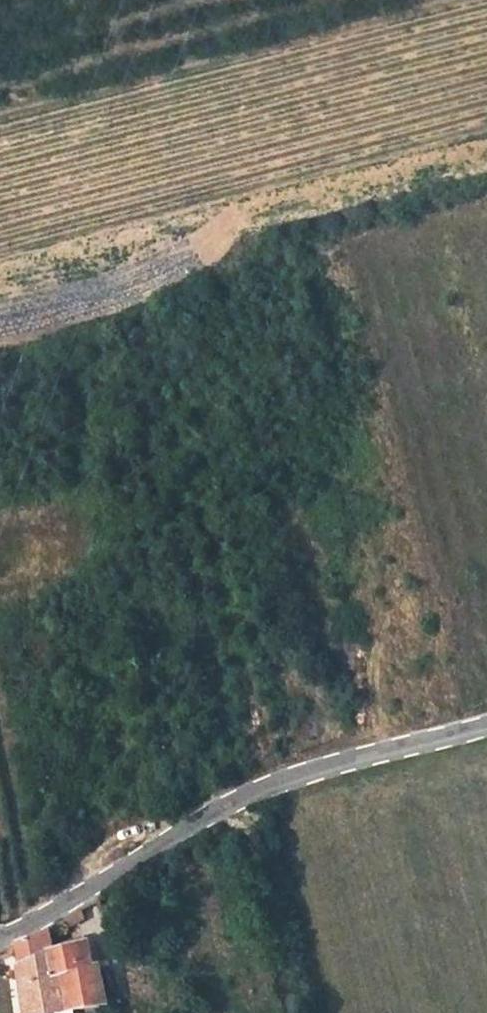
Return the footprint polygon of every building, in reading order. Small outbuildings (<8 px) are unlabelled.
[(77,915),(80,920),(87,916),(84,910),(77,915)] [(73,924),(80,920),(77,915),(70,919),(73,924)] [(54,951),(50,930),(45,933),(49,952),(54,951)] [(29,1012),(55,1012),(68,1011),(61,973),(55,975),(49,952),(45,933),(18,943),(21,964),(29,1012)] [(95,1006),(87,967),(94,966),(90,942),(54,951),(49,952),(55,975),(61,973),(68,1011),(95,1006)]
